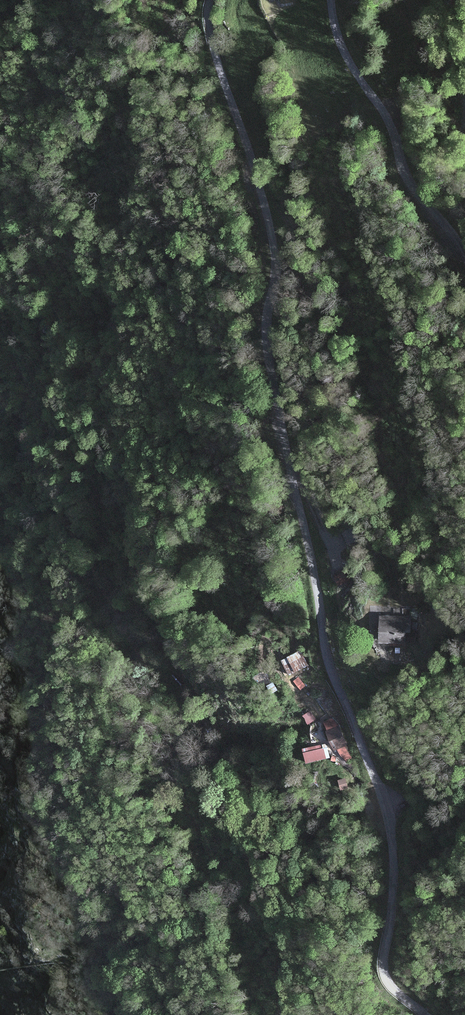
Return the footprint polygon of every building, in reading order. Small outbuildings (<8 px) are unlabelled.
[(344,582),(339,573),(334,576),(339,585),(344,582)] [(409,617),(380,617),(380,641),(404,642),(404,631),(409,631),(409,617)] [(300,653),(283,661),(289,673),(306,665),(300,653)] [(346,744),(338,727),(327,732),(335,749),(346,744)] [(306,762),(328,757),(327,751),(325,744),(310,747),(311,751),(304,753),(306,762)]
